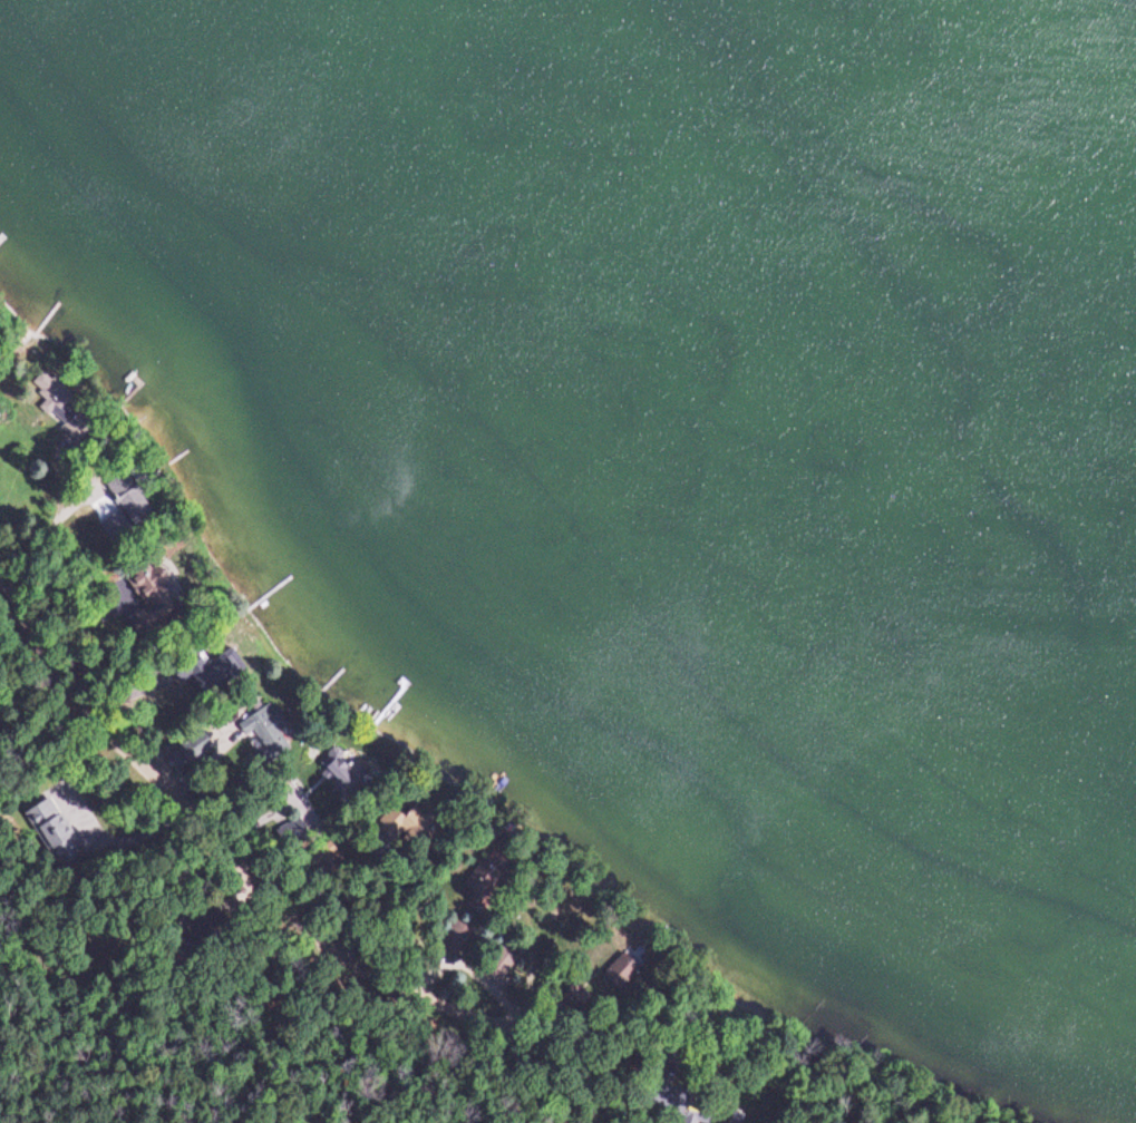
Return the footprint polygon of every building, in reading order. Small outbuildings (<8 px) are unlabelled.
[(29,389),(45,401),(38,411),(61,429),(81,402),(41,373),(29,389)] [(104,485),(118,517),(143,507),(129,474),(104,485)] [(26,819),(63,874),(88,858),(52,802),(26,819)] [(688,1092),(657,1094),(658,1113),(690,1110),(688,1092)]
